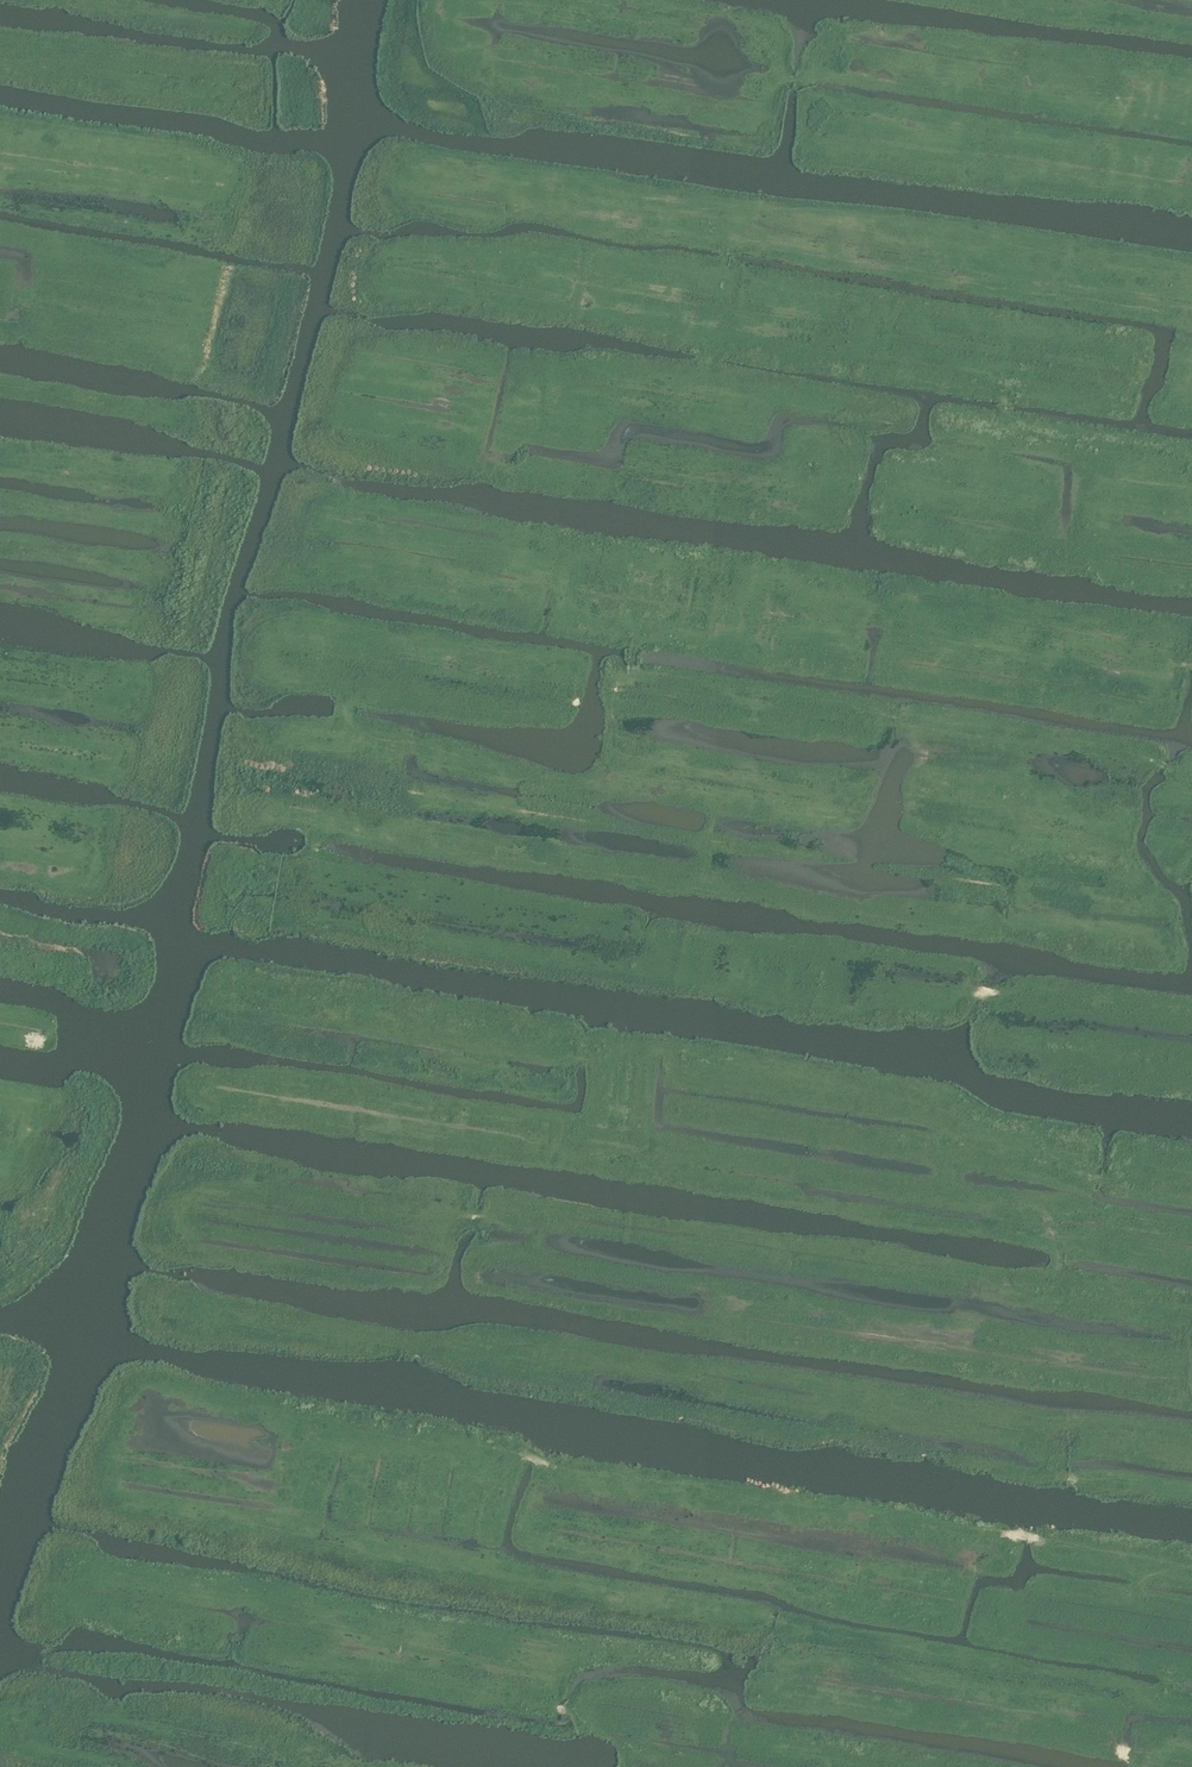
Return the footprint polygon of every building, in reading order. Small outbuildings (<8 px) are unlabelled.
[(576,688),(572,696),(578,700),(582,692),(576,688)]
